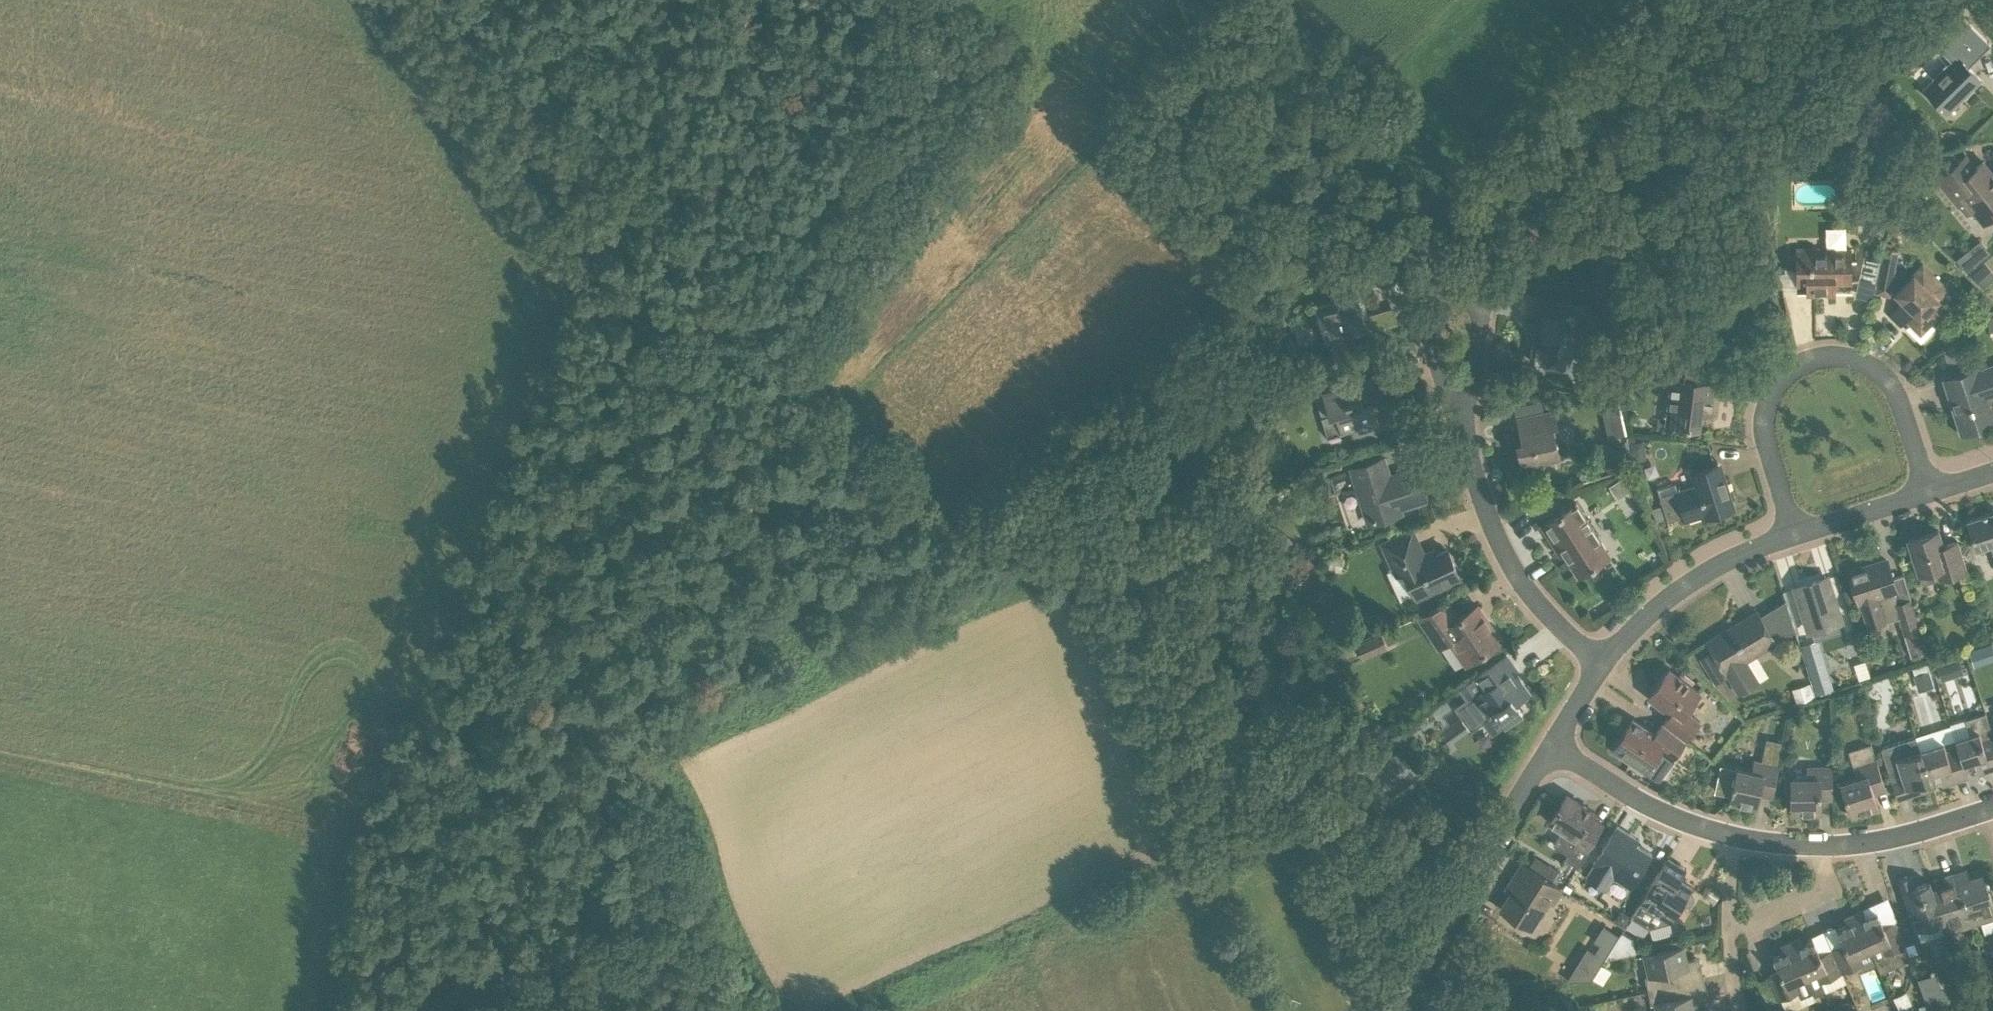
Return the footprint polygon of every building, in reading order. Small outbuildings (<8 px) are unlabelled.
[(1969,66),(1982,53),(1959,30),(1946,44),(1957,56),(1925,87),(1949,112),(1949,111),(1981,79),(1981,80),(1982,80),(1969,66)] [(1992,175),(1992,172),(1984,161),(1976,167),(1966,155),(1939,177),(1967,212),(1974,206),(1983,217),(1992,210),(1992,176),(1992,175)] [(1883,175),(1875,184),(1883,192),(1884,193),(1892,183),(1891,183),(1883,175)] [(1968,274),(1991,253),(1981,241),(1958,262),(1968,274)] [(1890,294),(1899,249),(1885,245),(1881,261),(1874,289),(1890,294)] [(1852,247),(1819,248),(1819,247),(1796,247),(1797,268),(1801,268),(1802,284),(1807,284),(1807,293),(1836,292),(1836,282),(1853,281),(1852,247)] [(1859,285),(1874,289),(1881,261),(1866,257),(1859,285)] [(1973,275),(1985,287),(1992,280),(1992,271),(1986,263),(1973,275)] [(1946,288),(1924,266),(1898,291),(1907,300),(1893,314),(1901,322),(1907,317),(1912,322),(1907,328),(1921,342),(1936,328),(1930,322),(1939,313),(1930,305),(1946,288)] [(1328,340),(1368,328),(1357,295),(1317,307),(1328,340)] [(1579,329),(1586,330),(1590,304),(1541,296),(1531,360),(1573,366),(1579,329)] [(1944,351),(1949,368),(1950,368),(1964,364),(1957,342),(1957,341),(1957,340),(1944,350),(1944,351)] [(1696,379),(1698,364),(1674,360),(1666,422),(1701,427),(1702,413),(1712,414),(1715,389),(1711,389),(1711,381),(1696,379)] [(1962,432),(1992,422),(1992,396),(1992,394),(1992,364),(1978,369),(1978,368),(1946,378),(1962,432)] [(1607,389),(1609,380),(1610,373),(1586,369),(1584,376),(1583,386),(1607,389)] [(1370,394),(1387,389),(1382,373),(1323,391),(1330,414),(1322,416),(1328,436),(1342,432),(1358,427),(1360,432),(1379,426),(1380,430),(1381,430),(1370,394)] [(1605,405),(1608,415),(1623,411),(1621,402),(1616,403),(1605,405)] [(1555,409),(1517,417),(1521,434),(1527,432),(1529,440),(1517,442),(1522,466),(1561,458),(1554,426),(1559,425),(1555,409)] [(1644,439),(1632,441),(1636,459),(1647,457),(1644,439)] [(1427,499),(1416,468),(1386,478),(1381,460),(1353,469),(1370,521),(1401,511),(1400,507),(1427,499)] [(1718,463),(1692,471),(1696,484),(1678,490),(1676,482),(1659,488),(1659,486),(1658,487),(1663,504),(1652,508),(1658,520),(1667,517),(1668,519),(1684,515),(1686,519),(1705,513),(1707,516),(1728,509),(1727,504),(1733,502),(1726,478),(1723,479),(1718,463)] [(1610,485),(1617,497),(1637,485),(1630,473),(1610,485)] [(1576,501),(1542,523),(1555,543),(1558,541),(1579,574),(1610,554),(1576,501)] [(1992,518),(1990,513),(1967,520),(1976,549),(1991,544),(1992,551),(1992,518)] [(1448,548),(1426,558),(1413,529),(1384,543),(1395,567),(1387,570),(1401,600),(1416,593),(1418,597),(1461,577),(1448,548)] [(1959,540),(1944,545),(1939,529),(1908,539),(1919,573),(1920,573),(1923,583),(1968,569),(1967,567),(1961,548),(1959,540)] [(1344,556),(1330,554),(1328,569),(1342,571),(1344,556)] [(1887,559),(1850,571),(1860,602),(1862,601),(1869,626),(1899,617),(1905,633),(1920,628),(1912,599),(1904,575),(1893,578),(1887,559)] [(1827,578),(1797,587),(1810,629),(1841,620),(1827,578)] [(1478,604),(1457,618),(1447,603),(1419,616),(1440,648),(1450,641),(1465,665),(1502,640),(1478,604)] [(1740,660),(1774,638),(1758,610),(1708,641),(1736,687),(1751,678),(1740,660)] [(1382,632),(1357,643),(1364,658),(1389,647),(1382,632)] [(1821,649),(1805,654),(1818,693),(1833,688),(1821,649)] [(1983,652),(1972,655),(1977,669),(1987,666),(1983,652)] [(1710,653),(1701,658),(1716,683),(1725,677),(1710,653)] [(1516,682),(1519,680),(1515,674),(1519,671),(1507,654),(1460,688),(1469,700),(1461,706),(1474,724),(1482,719),(1492,733),(1504,724),(1505,725),(1523,712),(1516,703),(1526,696),(1516,682)] [(1959,662),(1939,668),(1943,682),(1964,675),(1959,662)] [(1664,723),(1685,739),(1686,740),(1701,720),(1687,710),(1701,692),(1670,668),(1649,696),(1671,713),(1664,723)] [(1930,670),(1914,675),(1919,691),(1934,686),(1930,670)] [(1810,684),(1794,689),(1798,701),(1814,696),(1810,684)] [(1958,746),(1959,746),(1966,768),(1976,765),(1978,773),(1991,769),(1990,763),(1992,763),(1992,732),(1987,712),(1965,718),(1971,734),(1955,738),(1958,746)] [(1685,739),(1664,723),(1656,733),(1633,718),(1624,732),(1629,735),(1617,752),(1632,762),(1634,759),(1648,768),(1660,750),(1671,758),(1685,739)] [(1898,798),(1922,791),(1920,783),(1930,779),(1921,750),(1917,736),(1882,747),(1898,798)] [(1877,759),(1872,742),(1848,750),(1854,766),(1857,776),(1841,782),(1851,815),(1879,806),(1873,788),(1885,784),(1877,759)] [(1969,776),(1966,768),(1959,746),(1958,746),(1947,750),(1944,742),(1921,750),(1930,779),(1940,776),(1943,784),(1969,776)] [(1780,765),(1755,759),(1752,770),(1737,767),(1730,801),(1758,807),(1762,789),(1774,791),(1780,765)] [(1833,766),(1807,766),(1807,777),(1792,777),(1792,812),(1820,812),(1820,793),(1833,793),(1833,766)] [(1604,824),(1592,816),(1596,811),(1567,793),(1550,821),(1563,829),(1554,843),(1569,853),(1566,857),(1578,865),(1604,824)] [(1652,853),(1628,838),(1631,833),(1618,825),(1594,863),(1594,864),(1587,876),(1606,888),(1614,876),(1631,887),(1652,853)] [(1693,887),(1680,879),(1685,871),(1684,866),(1669,857),(1626,926),(1642,936),(1648,927),(1650,927),(1671,922),(1693,887)] [(1548,899),(1554,904),(1564,889),(1550,880),(1523,863),(1513,878),(1519,882),(1503,909),(1531,926),(1548,899)] [(1550,864),(1543,875),(1554,882),(1561,871),(1550,864)] [(1972,924),(1982,921),(1985,933),(1992,930),(1992,902),(1984,873),(1970,878),(1967,869),(1955,873),(1972,924)] [(1946,932),(1972,924),(1955,873),(1943,877),(1946,885),(1933,889),(1932,890),(1942,921),(1946,932)] [(1932,890),(1933,889),(1930,881),(1916,885),(1912,874),(1900,878),(1911,915),(1896,920),(1906,944),(1921,940),(1917,929),(1942,921),(1932,890)] [(1712,888),(1706,898),(1715,904),(1721,894),(1712,888)] [(1906,944),(1896,920),(1884,925),(1878,911),(1867,916),(1864,909),(1855,913),(1870,948),(1871,948),(1879,967),(1910,953),(1906,944)] [(1629,917),(1621,912),(1616,920),(1624,926),(1629,917)] [(1843,972),(1863,963),(1859,953),(1870,948),(1855,913),(1845,917),(1848,924),(1837,929),(1844,943),(1832,948),(1843,972)] [(1595,939),(1601,943),(1611,948),(1620,933),(1616,931),(1605,924),(1604,925),(1595,939)] [(1634,938),(1623,931),(1606,958),(1636,950),(1634,938)] [(1791,941),(1815,996),(1847,981),(1843,972),(1832,948),(1820,953),(1814,939),(1803,944),(1800,937),(1791,941)] [(1782,945),(1785,952),(1774,957),(1780,971),(1768,976),(1779,1000),(1782,999),(1787,1010),(1790,1010),(1817,999),(1815,996),(1791,941),(1782,945)] [(1701,960),(1697,957),(1688,959),(1684,945),(1644,954),(1649,975),(1646,976),(1649,990),(1705,977),(1701,960)] [(1697,1001),(1706,999),(1709,995),(1705,977),(1649,990),(1652,1004),(1655,1003),(1657,1010),(1699,1010),(1697,1001)] [(1905,993),(1894,997),(1899,1010),(1910,1005),(1905,993)] [(1461,1002),(1461,1010),(1473,1010),(1474,1002),(1461,1002)]
